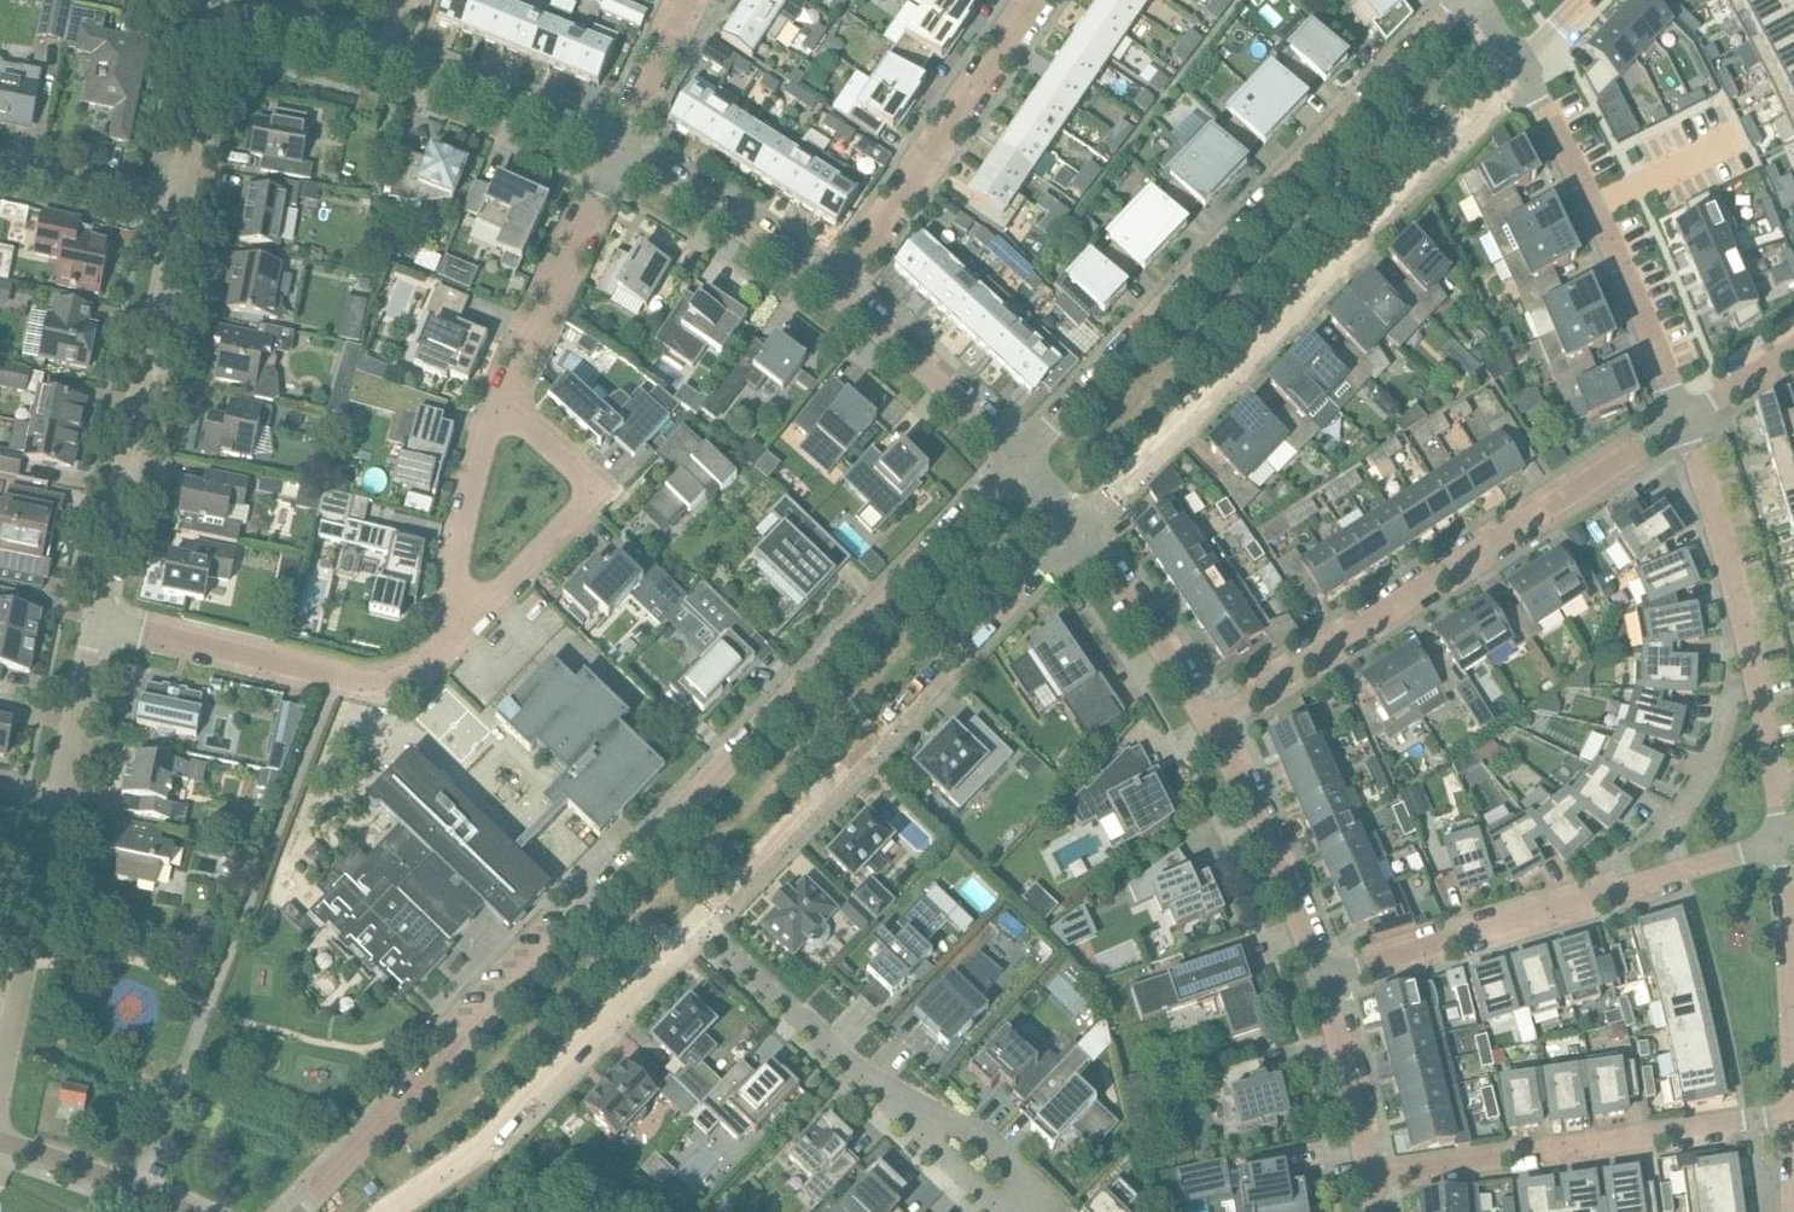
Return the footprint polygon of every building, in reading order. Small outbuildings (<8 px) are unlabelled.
[(70,3),(56,0),(46,0),(39,36),(63,41),(70,3)] [(460,31),(473,0),(445,0),(436,22),(460,31)] [(460,31),(483,40),(499,1),(496,0),(473,0),(460,31)] [(499,1),(483,40),(506,50),(522,10),(526,0),(499,0),(499,1)] [(621,0),(605,0),(603,4),(600,12),(640,30),(648,12),(621,0)] [(779,17),(753,0),(747,0),(735,18),(766,38),(776,44),(790,23),(779,17)] [(798,0),(753,0),(779,17),(790,23),(794,27),(807,5),(805,4),(798,0)] [(843,0),(835,0),(830,7),(839,14),(847,2),(843,0)] [(960,39),(969,26),(966,24),(974,13),(966,8),(972,0),(928,0),(920,11),(960,39)] [(1090,14),(1125,38),(1140,17),(1116,0),(1100,0),(1090,14)] [(1140,17),(1152,0),(1116,0),(1140,17)] [(1234,0),(1215,0),(1213,2),(1225,12),(1234,0)] [(1361,0),(1377,21),(1371,25),(1386,44),(1413,17),(1403,5),(1409,0),(1362,0),(1361,0)] [(1623,14),(1654,44),(1673,25),(1660,12),(1647,0),(1636,0),(1623,14)] [(1660,12),(1672,0),(1647,0),(1660,12)] [(1735,21),(1745,15),(1745,14),(1772,0),(1724,0),(1735,21)] [(1745,14),(1745,15),(1758,39),(1793,19),(1793,14),(1791,9),(1793,7),(1793,6),(1791,0),(1772,0),(1745,14)] [(1216,23),(1225,12),(1213,2),(1204,14),(1216,23)] [(1679,8),(1672,15),(1683,25),(1690,18),(1679,8)] [(545,20),(529,59),(552,68),(567,29),(572,18),(549,9),(545,20)] [(522,10),(506,50),(529,59),(545,20),(522,10)] [(960,39),(920,11),(896,47),(926,67),(934,55),(941,60),(949,49),(952,51),(960,39)] [(1107,66),(1111,60),(1125,38),(1090,14),(1075,36),(1071,42),(1107,66)] [(1623,14),(1605,33),(1636,63),(1654,44),(1623,14)] [(766,38),(735,18),(721,39),(752,59),(766,38)] [(1690,18),(1683,25),(1694,35),(1701,27),(1690,18)] [(1747,43),(1760,68),(1793,51),(1793,19),(1758,39),(1757,38),(1747,43)] [(818,26),(810,37),(819,43),(827,32),(818,26)] [(595,27),(590,38),(575,77),(598,87),(619,36),(595,27)] [(567,29),(552,68),(575,77),(590,38),(567,29)] [(1295,56),(1286,66),(1311,89),(1320,80),(1325,85),(1347,62),(1313,29),(1291,52),(1295,56)] [(94,55),(85,103),(117,109),(111,139),(128,142),(148,43),(82,30),(77,52),(94,55)] [(1193,54),(1203,40),(1191,31),(1181,44),(1193,54)] [(1597,64),(1583,79),(1597,103),(1636,63),(1605,33),(1586,53),(1597,64)] [(819,43),(810,37),(803,48),(812,54),(819,43)] [(825,48),(832,53),(839,42),(832,37),(825,48)] [(709,40),(699,56),(728,75),(732,68),(738,58),(709,40)] [(1092,88),(1107,66),(1071,42),(1056,64),(1092,88)] [(1185,64),(1193,54),(1181,44),(1172,55),(1185,64)] [(1713,46),(1704,50),(1711,63),(1720,59),(1713,46)] [(925,84),(918,79),(926,67),(896,47),(872,83),(912,110),(920,97),(918,95),(925,84)] [(1363,51),(1356,59),(1363,65),(1371,58),(1363,51)] [(1760,68),(1773,93),(1793,82),(1793,51),(1760,68)] [(738,58),(732,68),(746,76),(751,67),(738,58)] [(31,123),(42,71),(22,67),(19,81),(2,78),(4,72),(3,65),(0,61),(0,116),(31,123)] [(1077,110),(1092,88),(1056,64),(1042,86),(1077,110)] [(1251,93),(1252,93),(1286,126),(1307,104),(1302,99),(1311,89),(1286,66),(1277,75),(1272,71),(1251,93)] [(1726,70),(1717,75),(1723,88),(1732,83),(1726,70)] [(797,88),(804,77),(795,71),(788,83),(791,84),(797,88)] [(1164,91),(1170,83),(1158,74),(1149,86),(1157,92),(1164,91)] [(780,86),(766,77),(760,86),(773,95),(780,86)] [(1773,93),(1785,117),(1793,112),(1793,82),(1773,93)] [(847,119),(877,139),(885,126),(893,131),(900,120),(903,122),(912,110),(872,83),(847,119)] [(1732,83),(1723,88),(1730,101),(1739,96),(1732,83)] [(804,93),(797,88),(791,84),(785,93),(798,102),(804,93)] [(1615,85),(1597,104),(1618,144),(1640,133),(1615,85)] [(691,86),(668,121),(690,135),(712,99),(691,86)] [(1027,107),(1062,131),(1077,110),(1042,86),(1027,107)] [(712,99),(690,135),(711,148),(733,113),(740,102),(719,89),(712,99)] [(1701,91),(1688,98),(1692,106),(1705,100),(1701,91)] [(1153,98),(1144,92),(1135,103),(1147,113),(1153,105),(1153,98)] [(804,93),(798,102),(811,111),(817,102),(804,93)] [(1235,119),(1226,128),(1250,152),(1260,142),(1265,147),(1286,126),(1252,93),(1251,93),(1230,114),(1235,119)] [(1688,98),(1675,104),(1679,113),(1692,106),(1688,98)] [(1012,129),(1047,153),(1062,131),(1027,107),(1012,129)] [(257,119),(251,155),(263,157),(261,171),(310,180),(313,165),(301,163),(307,128),(305,128),(295,126),(297,114),(274,110),(272,122),(257,119)] [(1664,110),(1650,116),(1655,125),(1668,118),(1664,110)] [(1785,117),(1793,137),(1793,112),(1785,117)] [(733,113),(711,148),(731,161),(754,126),(733,113)] [(842,125),(828,117),(823,126),(836,135),(842,125)] [(1749,117),(1740,122),(1747,135),(1756,130),(1749,117)] [(1125,142),(1134,130),(1122,121),(1112,133),(1125,142)] [(842,125),(836,135),(849,143),(855,134),(842,125)] [(754,126),(731,161),(752,174),(775,139),(754,126)] [(1204,126),(1183,148),(1226,188),(1247,166),(1241,161),(1250,152),(1226,128),(1217,138),(1204,126)] [(997,151),(1033,175),(1047,153),(1012,129),(997,151)] [(1511,145),(1503,129),(1492,139),(1499,151),(1511,145)] [(1756,130),(1747,135),(1754,148),(1762,143),(1756,130)] [(1076,176),(1092,154),(1063,132),(1049,151),(1062,160),(1060,164),(1076,176)] [(1103,145),(1115,154),(1125,142),(1112,133),(1103,145)] [(876,147),(862,138),(857,147),(870,156),(876,147)] [(775,139),(752,174),(773,188),(796,152),(775,139)] [(796,153),(796,152),(773,188),(794,201),(816,165),(823,155),(803,142),(796,153)] [(466,164),(432,150),(428,160),(400,150),(401,147),(399,147),(389,199),(390,200),(391,197),(399,199),(407,200),(415,200),(423,199),(430,196),(437,193),(438,193),(453,198),(466,164)] [(1166,173),(1157,183),(1166,191),(1190,215),(1199,205),(1205,210),(1226,188),(1183,148),(1163,170),(1166,173)] [(1506,195),(1536,179),(1520,149),(1463,179),(1484,221),(1513,208),(1506,195)] [(983,172),(1018,196),(1033,175),(997,151),(992,158),(983,172)] [(823,155),(816,165),(794,201),(815,214),(844,168),(823,155)] [(1090,162),(1081,174),(1093,184),(1102,172),(1090,162)] [(1774,166),(1765,170),(1771,184),(1780,180),(1774,166)] [(844,168),(815,214),(836,228),(859,192),(858,191),(864,181),(844,168)] [(1018,196),(983,172),(968,194),(974,198),(966,209),(1003,235),(1017,215),(1026,202),(1018,196)] [(1081,174),(1071,186),(1084,196),(1093,184),(1081,174)] [(475,183),(463,212),(478,219),(476,223),(503,235),(497,249),(510,255),(506,263),(519,269),(532,240),(531,240),(549,200),(497,177),(491,190),(475,183)] [(244,222),(240,240),(279,246),(286,206),(297,207),(301,185),(265,178),(263,190),(246,187),(242,208),(246,209),(244,222)] [(1780,180),(1771,184),(1777,197),(1786,193),(1780,180)] [(303,186),(300,200),(317,203),(319,189),(303,186)] [(1131,218),(1165,251),(1187,229),(1181,224),(1190,215),(1166,191),(1157,200),(1152,196),(1131,218)] [(1690,221),(1675,227),(1686,252),(1731,233),(1732,234),(1737,232),(1726,205),(1715,210),(1708,194),(1684,206),(1690,221)] [(1770,200),(1761,204),(1767,217),(1776,213),(1770,200)] [(0,210),(0,219),(26,225),(30,209),(2,203),(0,210)] [(1049,216),(1061,225),(1070,213),(1058,204),(1049,216)] [(1518,254),(1563,233),(1550,206),(1519,221),(1513,208),(1484,221),(1496,243),(1505,261),(1518,254)] [(77,233),(80,219),(42,212),(34,254),(61,260),(56,286),(99,294),(110,240),(77,233)] [(1776,213),(1767,217),(1773,231),(1782,227),(1776,213)] [(974,223),(961,214),(954,224),(966,233),(974,223)] [(1061,225),(1049,216),(1040,228),(1052,237),(1061,225)] [(1105,254),(1130,277),(1139,268),(1144,273),(1165,251),(1131,218),(1110,240),(1115,244),(1105,254)] [(1079,227),(1091,239),(1099,230),(1088,219),(1079,227)] [(975,239),(986,249),(995,241),(983,230),(975,239)] [(1464,233),(1452,239),(1457,249),(1469,243),(1464,233)] [(1505,261),(1522,300),(1551,287),(1545,274),(1576,260),(1563,233),(1505,261)] [(1731,233),(1686,252),(1696,276),(1741,257),(1732,234),(1731,233)] [(402,259),(406,239),(387,235),(384,252),(402,259)] [(895,270),(915,288),(944,256),(925,238),(895,270)] [(1435,287),(1449,272),(1414,238),(1390,262),(1415,286),(1405,296),(1428,317),(1445,300),(1435,287)] [(995,241),(986,249),(998,260),(1007,251),(995,241)] [(0,242),(0,275),(7,277),(14,245),(0,242)] [(1781,252),(1787,265),(1793,262),(1793,256),(1790,248),(1781,252)] [(645,306),(669,266),(640,249),(634,260),(615,251),(596,292),(612,300),(618,290),(645,306)] [(433,271),(439,258),(421,251),(415,264),(433,271)] [(1130,277),(1105,254),(1096,263),(1092,259),(1072,279),(1067,274),(1055,287),(1089,320),(1099,310),(1104,315),(1126,292),(1121,287),(1130,277)] [(232,288),(228,309),(244,313),(243,321),(262,325),(264,317),(278,319),(281,301),(274,300),(281,266),(233,256),(229,274),(235,275),(232,288)] [(915,288),(934,306),(964,274),(963,274),(944,256),(915,288)] [(1741,257),(1696,276),(1707,300),(1747,283),(1747,284),(1752,282),(1741,257)] [(934,306),(953,324),(991,283),(971,265),(963,274),(964,274),(934,306)] [(1013,274),(1025,285),(1033,276),(1021,265),(1013,274)] [(1034,293),(1042,284),(1033,276),(1025,285),(1034,293)] [(1372,282),(1351,304),(1386,337),(1398,349),(1428,317),(1405,296),(1396,306),(1372,282)] [(1010,300),(991,283),(953,324),(973,341),(1010,300)] [(1747,283),(1707,300),(1717,325),(1732,319),(1739,333),(1739,332),(1762,318),(1761,317),(1747,284),(1747,283)] [(6,300),(9,286),(0,284),(0,299),(6,300)] [(438,286),(427,313),(435,317),(414,367),(447,381),(449,376),(468,384),(488,337),(459,325),(469,299),(438,286)] [(1551,287),(1522,300),(1540,339),(1600,315),(1588,287),(1557,301),(1551,287)] [(722,354),(747,317),(707,289),(699,301),(687,293),(656,338),(683,356),(696,337),(722,354)] [(1054,306),(1066,317),(1075,308),(1063,297),(1054,306)] [(1010,300),(973,341),(992,359),(1029,318),(1010,300)] [(1491,300),(1480,306),(1486,316),(1496,311),(1491,300)] [(27,337),(23,356),(40,360),(87,369),(93,341),(97,326),(87,324),(91,308),(57,301),(54,316),(50,315),(49,317),(44,340),(27,337)] [(1355,349),(1345,359),(1368,380),(1371,376),(1376,379),(1388,367),(1375,349),(1386,337),(1351,304),(1330,325),(1355,349)] [(1075,308),(1066,317),(1077,328),(1086,319),(1075,308)] [(578,309),(571,321),(583,328),(590,317),(578,309)] [(1540,339),(1557,381),(1586,369),(1580,355),(1611,342),(1600,315),(1540,339)] [(992,359),(1011,377),(1049,336),(1029,318),(992,359)] [(1508,324),(1492,331),(1501,352),(1516,346),(1508,324)] [(274,338),(218,327),(214,345),(221,346),(215,379),(254,387),(252,398),(273,402),(278,398),(276,377),(272,370),(276,367),(277,359),(275,356),(270,355),(274,338)] [(340,328),(338,339),(360,343),(362,332),(340,328)] [(1049,336),(1011,377),(1031,395),(1041,384),(1051,393),(1079,363),(1049,336)] [(757,391),(766,378),(783,391),(806,361),(776,338),(767,350),(753,339),(700,409),(714,419),(743,381),(757,391)] [(1439,349),(1466,375),(1476,364),(1450,338),(1439,349)] [(1311,345),(1291,366),(1338,411),(1368,380),(1345,359),(1336,368),(1311,345)] [(1488,353),(1483,348),(1476,348),(1471,354),(1479,362),(1488,353)] [(1496,359),(1479,366),(1487,374),(1493,380),(1503,376),(1496,359)] [(1476,385),(1487,374),(1479,366),(1476,364),(1466,375),(1476,385)] [(0,365),(0,386),(24,391),(28,371),(0,365)] [(1338,411),(1291,366),(1270,388),(1294,411),(1285,421),(1308,443),(1338,411)] [(1586,369),(1557,381),(1565,403),(1573,424),(1589,419),(1598,415),(1618,408),(1634,402),(1623,370),(1599,379),(1591,382),(1586,369)] [(548,399),(587,434),(592,429),(610,447),(616,441),(634,457),(680,407),(658,387),(648,398),(639,390),(629,402),(620,394),(601,407),(568,377),(548,399)] [(418,394),(390,385),(385,402),(413,410),(418,394)] [(676,398),(693,410),(703,397),(686,385),(676,398)] [(1537,386),(1513,395),(1520,414),(1544,405),(1537,386)] [(1772,398),(1756,408),(1756,407),(1755,407),(1768,451),(1793,443),(1793,404),(1789,387),(1772,398)] [(39,392),(33,426),(78,435),(84,402),(39,392)] [(828,475),(876,420),(856,403),(854,405),(845,397),(833,411),(817,397),(793,425),(809,439),(800,450),(828,475)] [(231,400),(227,417),(210,414),(203,449),(252,459),(258,428),(268,430),(273,409),(231,400)] [(1451,412),(1458,423),(1472,414),(1465,403),(1451,412)] [(1415,426),(1429,417),(1416,405),(1405,416),(1415,426)] [(1297,454),(1308,443),(1285,421),(1275,431),(1251,407),(1230,429),(1266,463),(1285,442),(1297,454)] [(403,443),(393,481),(430,491),(440,454),(445,455),(444,460),(445,460),(454,429),(442,425),(444,418),(420,411),(411,445),(403,443)] [(327,414),(323,429),(339,434),(344,417),(327,413),(327,414)] [(1415,426),(1405,416),(1397,425),(1405,433),(1415,426)] [(1449,428),(1442,418),(1429,426),(1436,437),(1449,428)] [(1498,439),(1477,453),(1499,487),(1522,473),(1515,461),(1529,452),(1507,418),(1491,428),(1498,439)] [(680,474),(648,507),(667,526),(685,508),(690,512),(716,486),(722,492),(737,477),(706,447),(704,449),(682,429),(684,426),(683,425),(655,456),(656,457),(659,454),(680,474)] [(78,435),(33,426),(26,459),(71,468),(78,435)] [(1436,437),(1429,426),(1415,435),(1422,446),(1436,437)] [(1246,483),(1266,463),(1230,429),(1210,450),(1234,474),(1224,484),(1242,511),(1258,495),(1246,483)] [(1395,439),(1381,448),(1388,459),(1402,450),(1395,439)] [(747,451),(744,448),(738,456),(752,467),(765,451),(754,443),(747,451)] [(1768,451),(1775,476),(1793,470),(1793,443),(1768,451)] [(874,447),(840,484),(841,485),(844,481),(859,495),(859,496),(886,523),(923,486),(922,485),(921,486),(917,483),(929,471),(901,444),(885,461),(873,449),(875,448),(874,447)] [(1543,455),(1552,469),(1567,460),(1558,446),(1543,455)] [(1388,459),(1381,448),(1368,457),(1375,468),(1388,459)] [(17,475),(21,456),(0,452),(0,471),(17,475)] [(765,453),(752,467),(767,480),(780,465),(765,453)] [(1477,501),(1491,493),(1499,487),(1477,453),(1455,467),(1477,501)] [(1170,467),(1148,490),(1158,505),(1184,487),(1170,467)] [(1455,467),(1433,481),(1455,515),(1477,501),(1455,467)] [(1775,476),(1782,501),(1793,498),(1793,470),(1775,476)] [(237,543),(238,543),(241,525),(226,522),(229,504),(244,507),(249,480),(206,471),(203,486),(186,482),(179,514),(194,517),(190,534),(237,543)] [(1355,474),(1341,482),(1348,493),(1362,485),(1355,474)] [(1411,495),(1433,530),(1455,515),(1433,481),(1411,495)] [(1348,493),(1341,482),(1328,491),(1334,502),(1348,493)] [(5,502),(0,501),(0,527),(47,537),(52,512),(62,514),(65,499),(9,487),(7,501),(5,501),(5,502)] [(414,560),(419,539),(349,522),(355,498),(323,490),(314,523),(345,531),(342,544),(390,556),(383,585),(377,584),(370,614),(399,621),(406,593),(416,595),(415,603),(416,604),(423,560),(421,559),(421,562),(414,560)] [(1633,491),(1605,511),(1614,525),(1623,537),(1615,543),(1632,567),(1634,566),(1634,565),(1663,545),(1663,546),(1680,535),(1663,510),(1651,518),(1642,505),(1633,491)] [(1411,495),(1389,509),(1411,544),(1433,530),(1411,495)] [(783,526),(755,555),(762,562),(766,557),(810,600),(835,573),(822,561),(818,557),(831,543),(833,542),(817,527),(808,518),(800,510),(786,497),(770,513),(772,514),(780,522),(783,526)] [(1782,501),(1790,526),(1793,525),(1793,498),(1782,501)] [(1135,530),(1150,552),(1196,521),(1181,499),(1159,514),(1157,512),(1146,519),(1148,522),(1135,530)] [(1226,501),(1216,508),(1225,521),(1235,514),(1226,501)] [(1311,502),(1297,510),(1304,521),(1318,513),(1311,502)] [(1367,523),(1389,558),(1411,544),(1389,509),(1367,523)] [(1304,521),(1297,510),(1284,519),(1291,530),(1304,521)] [(1150,552),(1165,574),(1201,549),(1187,528),(1197,522),(1196,521),(1150,552)] [(1367,523),(1354,531),(1345,537),(1367,572),(1389,558),(1367,523)] [(1589,542),(1578,526),(1567,533),(1578,549),(1589,542)] [(48,579),(52,564),(42,561),(47,537),(0,527),(0,569),(48,579)] [(1268,546),(1275,542),(1268,529),(1264,532),(1263,539),(1268,546)] [(1255,544),(1246,531),(1236,538),(1245,551),(1255,544)] [(1345,537),(1332,546),(1323,551),(1345,586),(1367,572),(1345,537)] [(1165,574),(1180,596),(1228,563),(1213,541),(1201,549),(1165,574)] [(163,592),(203,600),(208,577),(229,581),(235,550),(196,542),(193,558),(171,553),(163,592)] [(1245,551),(1254,564),(1264,557),(1255,544),(1245,551)] [(1634,565),(1634,566),(1650,603),(1650,604),(1677,593),(1677,594),(1695,586),(1684,559),(1671,564),(1663,546),(1663,545),(1634,565)] [(597,560),(563,596),(573,605),(569,609),(584,623),(588,619),(589,621),(599,610),(608,619),(629,597),(648,615),(656,607),(667,618),(659,626),(660,627),(667,620),(684,603),(688,599),(635,548),(622,562),(619,559),(610,568),(608,566),(606,568),(597,560)] [(871,550),(861,561),(873,573),(883,563),(871,550)] [(1345,586),(1323,551),(1302,565),(1295,554),(1279,564),(1301,598),(1315,589),(1323,600),(1345,586)] [(282,555),(276,587),(294,591),(300,559),(282,555)] [(1545,557),(1532,565),(1535,570),(1533,571),(1559,612),(1583,597),(1587,603),(1602,593),(1600,590),(1600,589),(1585,567),(1571,575),(1558,555),(1548,562),(1545,557)] [(1243,584),(1228,563),(1180,596),(1195,617),(1243,584)] [(1256,575),(1262,584),(1276,575),(1270,565),(1256,575)] [(1521,608),(1510,615),(1527,641),(1539,633),(1536,627),(1559,612),(1533,571),(1508,587),(1521,608)] [(755,660),(743,649),(756,635),(703,584),(688,599),(684,603),(720,638),(701,659),(704,662),(692,674),(688,670),(670,689),(689,707),(693,703),(703,714),(722,694),(720,692),(727,684),(730,687),(755,660)] [(1195,617),(1209,639),(1245,614),(1255,607),(1241,586),(1243,585),(1243,584),(1195,617)] [(35,643),(41,614),(15,608),(18,593),(0,589),(0,636),(35,643)] [(1680,644),(1699,641),(1694,611),(1681,614),(1677,594),(1677,593),(1650,604),(1650,603),(1644,605),(1644,607),(1635,611),(1642,649),(1645,649),(1680,643),(1680,644)] [(1498,622),(1485,602),(1460,618),(1486,659),(1510,644),(1514,650),(1527,641),(1510,615),(1498,622)] [(1245,614),(1209,639),(1224,661),(1237,652),(1239,655),(1250,647),(1248,645),(1263,634),(1273,649),(1299,633),(1288,617),(1269,624),(1257,606),(1255,607),(1245,614)] [(1443,646),(1431,653),(1437,662),(1453,688),(1470,715),(1480,730),(1493,722),(1483,707),(1463,674),(1486,659),(1460,618),(1435,634),(1443,646)] [(1056,621),(1045,632),(1028,650),(1031,655),(1009,670),(1028,698),(1050,683),(1063,703),(1068,699),(1082,719),(1110,700),(1114,697),(1080,647),(1079,648),(1081,651),(1078,653),(1061,628),(1056,621)] [(1599,649),(1596,658),(1615,656),(1614,649),(1611,632),(1607,633),(1599,649)] [(3,667),(29,672),(35,643),(0,636),(0,682),(3,667)] [(1637,693),(1637,692),(1673,693),(1673,694),(1692,694),(1693,664),(1680,664),(1680,644),(1680,643),(1645,649),(1645,663),(1635,663),(1634,692),(1637,693)] [(1425,669),(1412,649),(1386,665),(1413,706),(1421,719),(1447,703),(1442,696),(1453,688),(1437,662),(1425,669)] [(558,817),(569,807),(600,837),(665,770),(619,726),(628,717),(628,718),(630,717),(584,673),(583,675),(584,676),(576,684),(552,662),(496,720),(530,753),(538,745),(568,775),(543,802),(558,817)] [(1413,706),(1386,665),(1362,681),(1375,702),(1362,710),(1375,739),(1386,732),(1390,739),(1421,719),(1413,706)] [(187,692),(188,690),(163,685),(163,687),(147,684),(144,698),(142,698),(136,724),(196,737),(202,710),(199,710),(202,695),(187,692)] [(1655,741),(1674,745),(1681,716),(1668,713),(1673,694),(1673,693),(1637,692),(1637,693),(1628,732),(1621,730),(1620,733),(1656,740),(1655,741)] [(1540,706),(1533,711),(1559,717),(1560,708),(1559,703),(1555,697),(1555,696),(1540,706)] [(1269,737),(1280,762),(1320,744),(1301,700),(1275,716),(1282,732),(1269,737)] [(306,710),(301,709),(282,705),(281,705),(268,771),(275,772),(279,773),(281,773),(306,710)] [(1343,717),(1350,731),(1361,726),(1355,712),(1343,717)] [(1530,726),(1532,719),(1529,714),(1518,721),(1524,730),(1530,726)] [(4,757),(11,723),(0,721),(0,756),(4,757)] [(1361,726),(1350,731),(1356,746),(1367,741),(1361,726)] [(961,810),(1013,756),(1000,743),(985,759),(953,728),(916,766),(961,810)] [(1655,741),(1656,740),(1620,733),(1615,743),(1606,739),(1594,766),(1596,767),(1597,767),(1629,782),(1628,783),(1646,791),(1659,764),(1646,759),(1655,741)] [(1489,739),(1476,751),(1485,761),(1498,749),(1489,739)] [(1280,762),(1291,786),(1330,768),(1320,744),(1280,762)] [(1129,749),(1128,749),(1067,812),(1081,827),(1112,811),(1126,837),(1137,832),(1142,840),(1170,821),(1167,816),(1178,810),(1157,772),(1144,779),(1129,749)] [(482,821),(484,819),(420,758),(418,759),(412,753),(370,796),(369,797),(369,799),(369,801),(369,802),(369,803),(369,804),(371,806),(372,806),(374,807),(376,807),(377,807),(378,807),(380,806),(400,826),(367,860),(355,848),(316,889),(325,897),(310,913),(324,928),(328,924),(342,937),(338,941),(348,950),(352,946),(365,959),(362,964),(372,973),(376,969),(389,982),(385,986),(401,1002),(456,946),(452,942),(484,907),(509,931),(551,887),(524,861),(522,863),(512,853),(514,851),(482,821)] [(128,767),(122,795),(139,798),(136,813),(169,820),(173,803),(167,802),(169,794),(171,795),(173,789),(170,788),(172,778),(204,785),(208,765),(192,762),(191,765),(138,754),(135,769),(128,767)] [(1030,758),(1020,768),(1030,778),(1040,768),(1030,758)] [(1456,759),(1450,763),(1458,778),(1465,774),(1456,759)] [(1364,764),(1370,779),(1382,774),(1376,760),(1364,764)] [(1565,793),(1594,818),(1593,819),(1609,831),(1627,807),(1616,799),(1628,783),(1629,782),(1597,767),(1596,767),(1588,777),(1581,772),(1565,793)] [(1291,786),(1301,810),(1341,792),(1330,768),(1291,786)] [(1382,774),(1370,779),(1377,794),(1388,789),(1382,774)] [(1421,787),(1402,795),(1412,819),(1431,811),(1421,787)] [(1301,810),(1311,833),(1351,816),(1341,792),(1301,810)] [(1526,817),(1528,819),(1529,819),(1552,846),(1551,846),(1564,861),(1587,842),(1578,832),(1593,819),(1594,818),(1565,793),(1563,796),(1562,796),(1553,803),(1549,798),(1526,817)] [(1409,819),(1403,805),(1391,810),(1398,824),(1409,819)] [(871,819),(868,816),(829,856),(854,879),(867,866),(877,876),(889,863),(879,853),(892,839),(881,829),(884,827),(873,817),(871,819)] [(1311,833),(1322,857),(1362,840),(1351,816),(1311,833)] [(1488,833),(1489,833),(1506,864),(1505,865),(1514,882),(1540,868),(1534,856),(1551,846),(1552,846),(1529,819),(1528,819),(1517,825),(1513,817),(1486,831),(1488,833)] [(1409,819),(1398,824),(1404,838),(1415,834),(1409,819)] [(164,830),(131,823),(117,820),(117,822),(119,822),(116,835),(114,835),(110,855),(118,857),(114,876),(156,885),(161,866),(169,867),(173,847),(161,844),(164,830)] [(1488,833),(1447,845),(1461,892),(1489,883),(1485,870),(1505,865),(1506,864),(1489,833),(1488,833)] [(1332,881),(1372,864),(1386,858),(1375,834),(1362,840),(1322,857),(1332,881)] [(1155,898),(1162,914),(1169,911),(1176,928),(1205,916),(1207,920),(1225,912),(1208,875),(1192,882),(1179,851),(1129,887),(1137,906),(1155,898)] [(1423,870),(1417,855),(1406,860),(1412,875),(1423,870)] [(1332,881),(1343,905),(1383,888),(1372,864),(1332,881)] [(854,900),(854,901),(875,921),(876,922),(896,902),(870,878),(851,898),(854,900)] [(822,926),(837,911),(806,881),(792,895),(787,890),(770,908),(774,913),(762,926),(793,956),(808,941),(814,944),(820,943),(824,938),(825,932),(822,926)] [(1396,882),(1383,888),(1343,905),(1353,930),(1367,924),(1373,939),(1416,926),(1396,882)] [(1030,907),(1043,919),(1055,906),(1042,894),(1030,907)] [(948,921),(923,897),(897,925),(906,933),(894,945),(884,935),(874,945),(885,955),(868,973),(892,996),(932,954),(923,946),(948,921)] [(854,901),(841,914),(862,934),(875,921),(854,901)] [(281,913),(311,941),(319,932),(290,905),(281,913)] [(1050,930),(1068,948),(1097,935),(1083,906),(1050,930)] [(1629,931),(1637,957),(1686,943),(1679,916),(1629,931)] [(201,922),(191,943),(203,948),(210,952),(222,925),(219,924),(213,921),(208,919),(201,922)] [(1612,985),(1603,952),(1588,956),(1584,943),(1556,951),(1560,965),(1569,998),(1572,1007),(1600,998),(1598,989),(1612,985)] [(1692,968),(1693,968),(1686,943),(1637,957),(1643,980),(1643,981),(1692,968)] [(1623,961),(1619,947),(1610,949),(1614,963),(1623,961)] [(1219,995),(1233,1038),(1265,1027),(1240,952),(1227,957),(1131,989),(1142,1021),(1219,995)] [(913,1017),(948,1051),(988,1009),(980,1001),(1003,972),(979,953),(952,977),(913,1017)] [(1556,1001),(1569,998),(1560,965),(1547,969),(1542,955),(1514,964),(1518,977),(1519,977),(1529,1010),(1528,1010),(1530,1019),(1559,1011),(1556,1001)] [(1627,975),(1623,961),(1614,963),(1618,978),(1627,975)] [(834,969),(846,981),(853,974),(841,962),(834,969)] [(1505,981),(1501,967),(1472,976),(1486,1022),(1528,1010),(1529,1010),(1519,977),(1518,977),(1505,981)] [(1643,981),(1650,1006),(1700,994),(1693,968),(1692,968),(1643,981)] [(1427,985),(1375,998),(1381,1023),(1438,1010),(1438,1009),(1433,1010),(1433,1001),(1431,993),(1427,985)] [(1455,990),(1459,1005),(1471,1002),(1467,987),(1455,990)] [(1700,994),(1650,1006),(1650,1007),(1659,1005),(1665,1029),(1706,1019),(1700,994)] [(1621,1015),(1631,1012),(1627,998),(1617,1001),(1621,1015)] [(718,1048),(704,1035),(714,1024),(704,1015),(706,1012),(695,1001),(693,1004),(690,1001),(653,1039),(678,1063),(688,1052),(701,1065),(718,1048)] [(1471,1002),(1459,1005),(1463,1020),(1475,1017),(1471,1002)] [(1438,1010),(1381,1023),(1388,1049),(1445,1035),(1438,1010)] [(1621,1015),(1626,1029),(1635,1026),(1631,1012),(1621,1015)] [(1667,1037),(1671,1054),(1712,1045),(1706,1019),(1665,1029),(1667,1037)] [(1624,1026),(1613,1028),(1615,1039),(1627,1037),(1624,1026)] [(1024,1103),(1034,1093),(1059,1067),(1034,1043),(1028,1050),(1007,1030),(969,1070),(990,1091),(1000,1080),(1024,1103)] [(1445,1035),(1388,1049),(1394,1074),(1451,1060),(1445,1035)] [(1474,1038),(1478,1054),(1490,1051),(1487,1035),(1474,1038)] [(1638,1044),(1640,1059),(1650,1057),(1648,1042),(1638,1044)] [(1666,1080),(1667,1081),(1717,1071),(1712,1045),(1671,1054),(1676,1078),(1666,1080)] [(1059,1067),(1034,1093),(1051,1109),(1031,1130),(1052,1150),(1076,1124),(1098,1144),(1115,1126),(1109,1121),(1110,1119),(1104,1113),(1102,1115),(1094,1106),(1096,1103),(1075,1083),(1073,1085),(1070,1082),(1090,1061),(1077,1048),(1059,1067)] [(1490,1051),(1478,1054),(1482,1069),(1494,1067),(1490,1051)] [(1590,1070),(1594,1103),(1594,1104),(1596,1118),(1625,1113),(1623,1099),(1638,1097),(1633,1064),(1618,1066),(1617,1056),(1587,1060),(1589,1070),(1590,1070)] [(1457,1086),(1451,1060),(1394,1074),(1400,1099),(1457,1086)] [(773,1120),(774,1121),(788,1107),(787,1106),(786,1107),(783,1104),(799,1088),(783,1072),(782,1073),(771,1062),(751,1082),(737,1068),(716,1090),(701,1105),(739,1142),(751,1130),(755,1134),(771,1117),(774,1119),(773,1120)] [(1254,1063),(1219,1071),(1225,1096),(1231,1095),(1240,1131),(1260,1126),(1262,1133),(1277,1129),(1275,1123),(1290,1119),(1280,1081),(1266,1085),(1264,1078),(1258,1080),(1254,1063)] [(674,1081),(700,1105),(701,1106),(701,1105),(716,1090),(690,1065),(674,1081)] [(644,1109),(656,1096),(626,1067),(612,1082),(611,1081),(599,1093),(601,1094),(587,1108),(616,1137),(628,1124),(631,1126),(631,1128),(634,1127),(637,1126),(640,1124),(642,1122),(644,1120),(645,1117),(646,1114),(647,1111),(646,1111),(644,1109)] [(1644,1084),(1653,1083),(1651,1068),(1642,1070),(1644,1084)] [(1551,1110),(1553,1124),(1582,1120),(1580,1105),(1594,1104),(1594,1103),(1590,1070),(1589,1070),(1547,1076),(1551,1110)] [(1683,1109),(1683,1105),(1721,1098),(1722,1102),(1723,1102),(1717,1071),(1667,1081),(1672,1107),(1681,1106),(1682,1109),(1683,1109)] [(1537,1112),(1551,1110),(1547,1076),(1503,1082),(1510,1130),(1539,1126),(1537,1112)] [(700,1105),(674,1081),(671,1077),(658,1091),(687,1119),(700,1105)] [(1644,1084),(1646,1099),(1656,1097),(1653,1083),(1644,1084)] [(63,1084),(62,1089),(58,1105),(84,1111),(89,1090),(63,1084)] [(1463,1111),(1457,1086),(1400,1099),(1406,1125),(1463,1111)] [(1495,1103),(1492,1088),(1480,1091),(1484,1106),(1495,1103)] [(1484,1106),(1487,1122),(1499,1118),(1495,1103),(1484,1106)] [(1463,1111),(1406,1125),(1412,1151),(1453,1141),(1455,1148),(1471,1145),(1463,1111)] [(842,1150),(853,1139),(830,1117),(818,1129),(814,1125),(800,1140),(804,1144),(790,1159),(811,1180),(802,1190),(819,1206),(828,1197),(833,1191),(857,1165),(842,1150)] [(1693,1169),(1682,1170),(1686,1197),(1737,1190),(1733,1163),(1720,1165),(1718,1151),(1691,1155),(1693,1169)] [(641,1170),(660,1188),(675,1172),(656,1154),(641,1170)] [(1199,1165),(1205,1202),(1232,1198),(1231,1191),(1239,1189),(1243,1211),(1308,1211),(1305,1199),(1303,1185),(1291,1187),(1287,1163),(1228,1173),(1226,1159),(1199,1165)] [(897,1210),(898,1209),(893,1204),(906,1191),(879,1164),(864,1179),(869,1183),(843,1210),(845,1211),(899,1211),(897,1210)] [(1652,1185),(1637,1187),(1635,1173),(1606,1177),(1608,1191),(1609,1191),(1612,1211),(1656,1211),(1652,1185)] [(1608,1191),(1594,1193),(1592,1179),(1563,1183),(1565,1198),(1566,1198),(1568,1211),(1612,1211),(1609,1191),(1608,1191)] [(1660,1186),(1662,1200),(1672,1199),(1670,1184),(1660,1186)] [(1103,1194),(1086,1211),(1129,1211),(1137,1203),(1119,1185),(1107,1197),(1103,1194)] [(1566,1198),(1565,1198),(1551,1200),(1549,1185),(1520,1190),(1523,1211),(1568,1211),(1566,1198)] [(1462,1193),(1420,1197),(1422,1211),(1480,1211),(1478,1187),(1462,1188),(1462,1193)] [(1688,1211),(1740,1211),(1737,1190),(1686,1197),(1688,1211)] [(833,1202),(839,1196),(833,1191),(828,1197),(833,1202)] [(734,1203),(725,1194),(713,1207),(719,1211),(725,1211),(734,1203)] [(1513,1199),(1501,1200),(1502,1211),(1514,1211),(1513,1199)] [(1663,1211),(1673,1211),(1672,1199),(1662,1200),(1663,1211)]
